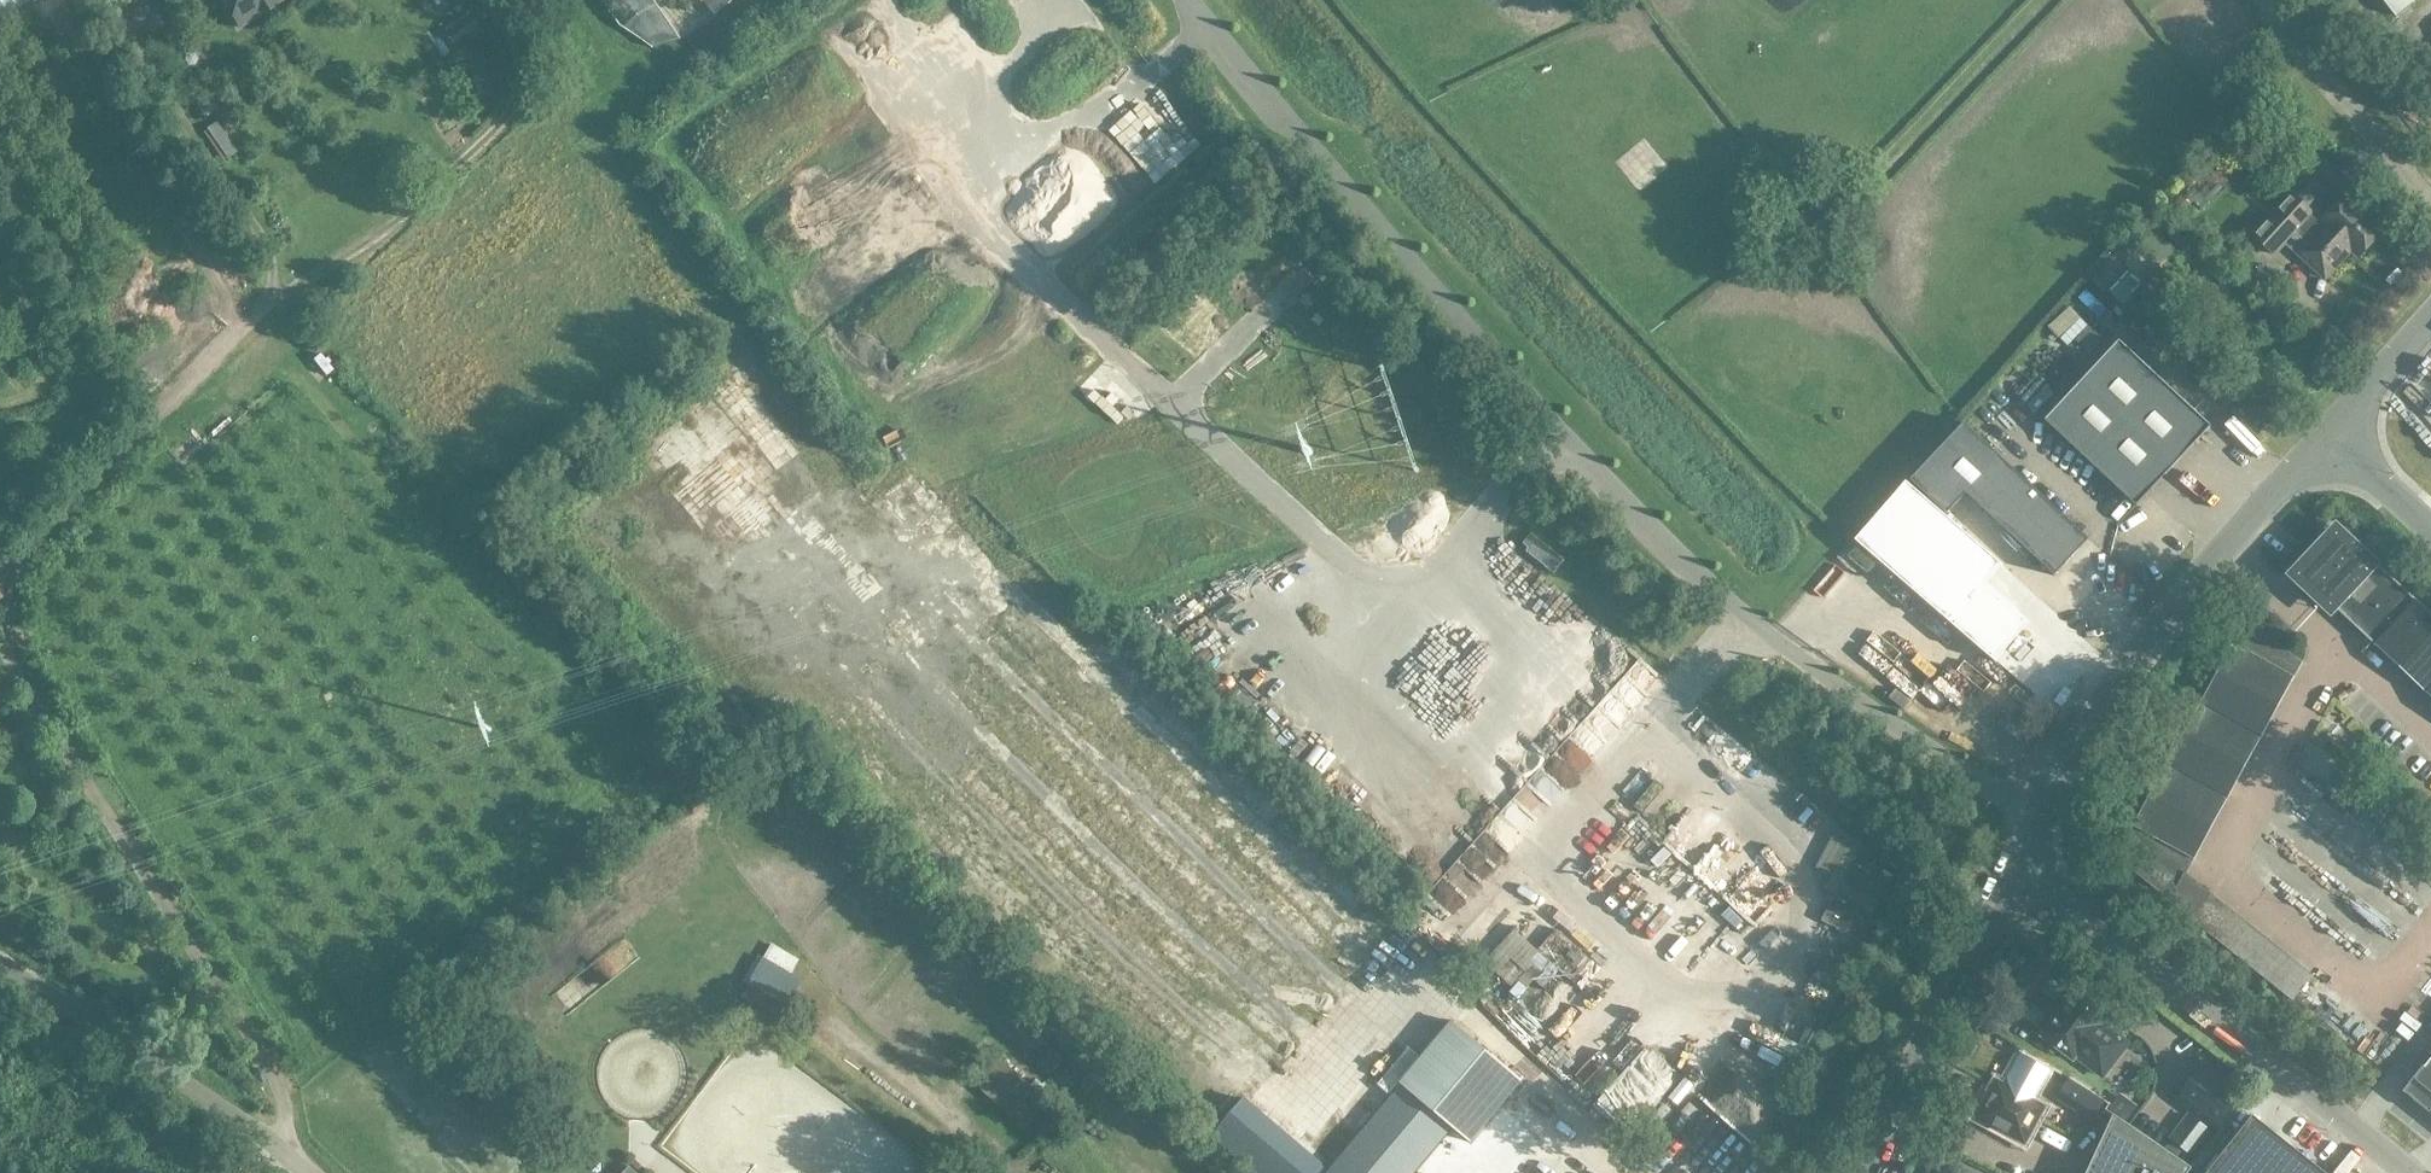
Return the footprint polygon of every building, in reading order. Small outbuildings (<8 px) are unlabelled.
[(240,26),(279,0),(223,0),(240,26)] [(452,11),(467,2),(466,0),(446,0),(452,11)] [(2395,16),(2415,0),(2382,0),(2395,16)] [(2418,69),(2430,82),(2430,56),(2418,69)] [(2309,164),(2340,192),(2353,177),(2322,149),(2309,164)] [(2324,279),(2350,250),(2351,250),(2321,222),(2320,222),(2290,194),(2252,235),(2274,254),(2295,232),(2305,241),(2295,252),(2324,279)] [(2346,194),(2321,222),(2351,250),(2350,250),(2357,257),(2382,230),(2359,209),(2361,208),(2346,194)] [(2096,300),(2105,291),(2089,273),(2080,281),(2096,300)] [(2210,427),(2119,342),(2045,421),(2136,506),(2210,427)] [(715,396),(703,405),(724,432),(736,423),(715,396)] [(1966,493),(2054,576),(2088,539),(1964,423),(1910,480),(1947,514),(1966,493)] [(1905,482),(1854,541),(1990,661),(2022,626),(1980,587),(1999,565),(1905,482)] [(2345,533),(2303,578),(2430,698),(2430,614),(2345,533)] [(2238,646),(2233,643),(2115,857),(2171,902),(2302,662),(2256,627),(2238,646)] [(1496,845),(1472,822),(1415,881),(1440,904),(1496,845)] [(1860,908),(1866,896),(1879,903),(1893,878),(1880,871),(1881,870),(1855,856),(1821,920),(1859,940),(1873,915),(1860,908)] [(2184,906),(2286,988),(2307,962),(2205,880),(2184,906)] [(1515,949),(1535,974),(1557,956),(1544,940),(1559,927),(1552,919),(1515,949)] [(1568,949),(1576,937),(1561,927),(1553,939),(1568,949)] [(1494,963),(1507,946),(1493,935),(1480,952),(1494,963)] [(786,1007),(802,980),(770,961),(754,988),(786,1007)] [(2128,1044),(2118,1037),(2101,1024),(2106,1018),(2108,1016),(2106,1014),(2105,1015),(2077,993),(2075,991),(2074,993),(2074,994),(2043,1034),(2042,1034),(2041,1036),(2043,1038),(2043,1037),(2071,1059),(2073,1061),(2075,1059),(2074,1059),(2076,1056),(2102,1077),(2128,1044)] [(1403,1086),(1454,1128),(1473,1144),(1525,1082),(1453,1023),(1401,1084),(1403,1086)] [(2020,1056),(1998,1096),(1992,1092),(1977,1119),(2023,1144),(2043,1108),(2030,1101),(2047,1071),(2020,1056)] [(2424,1066),(2423,1066),(2403,1091),(2429,1112),(2430,1111),(2430,1058),(2424,1066)] [(2177,1100),(2216,1130),(2246,1091),(2206,1061),(2177,1100)] [(1403,1086),(1330,1172),(1416,1172),(1454,1128),(1403,1086)] [(2093,1121),(2106,1100),(2094,1092),(2080,1113),(2093,1121)] [(2087,1172),(2190,1172),(2192,1170),(2112,1115),(2087,1172)] [(2253,1116),(2207,1172),(2325,1172),(2253,1116)] [(629,1164),(621,1172),(639,1172),(629,1164)]
